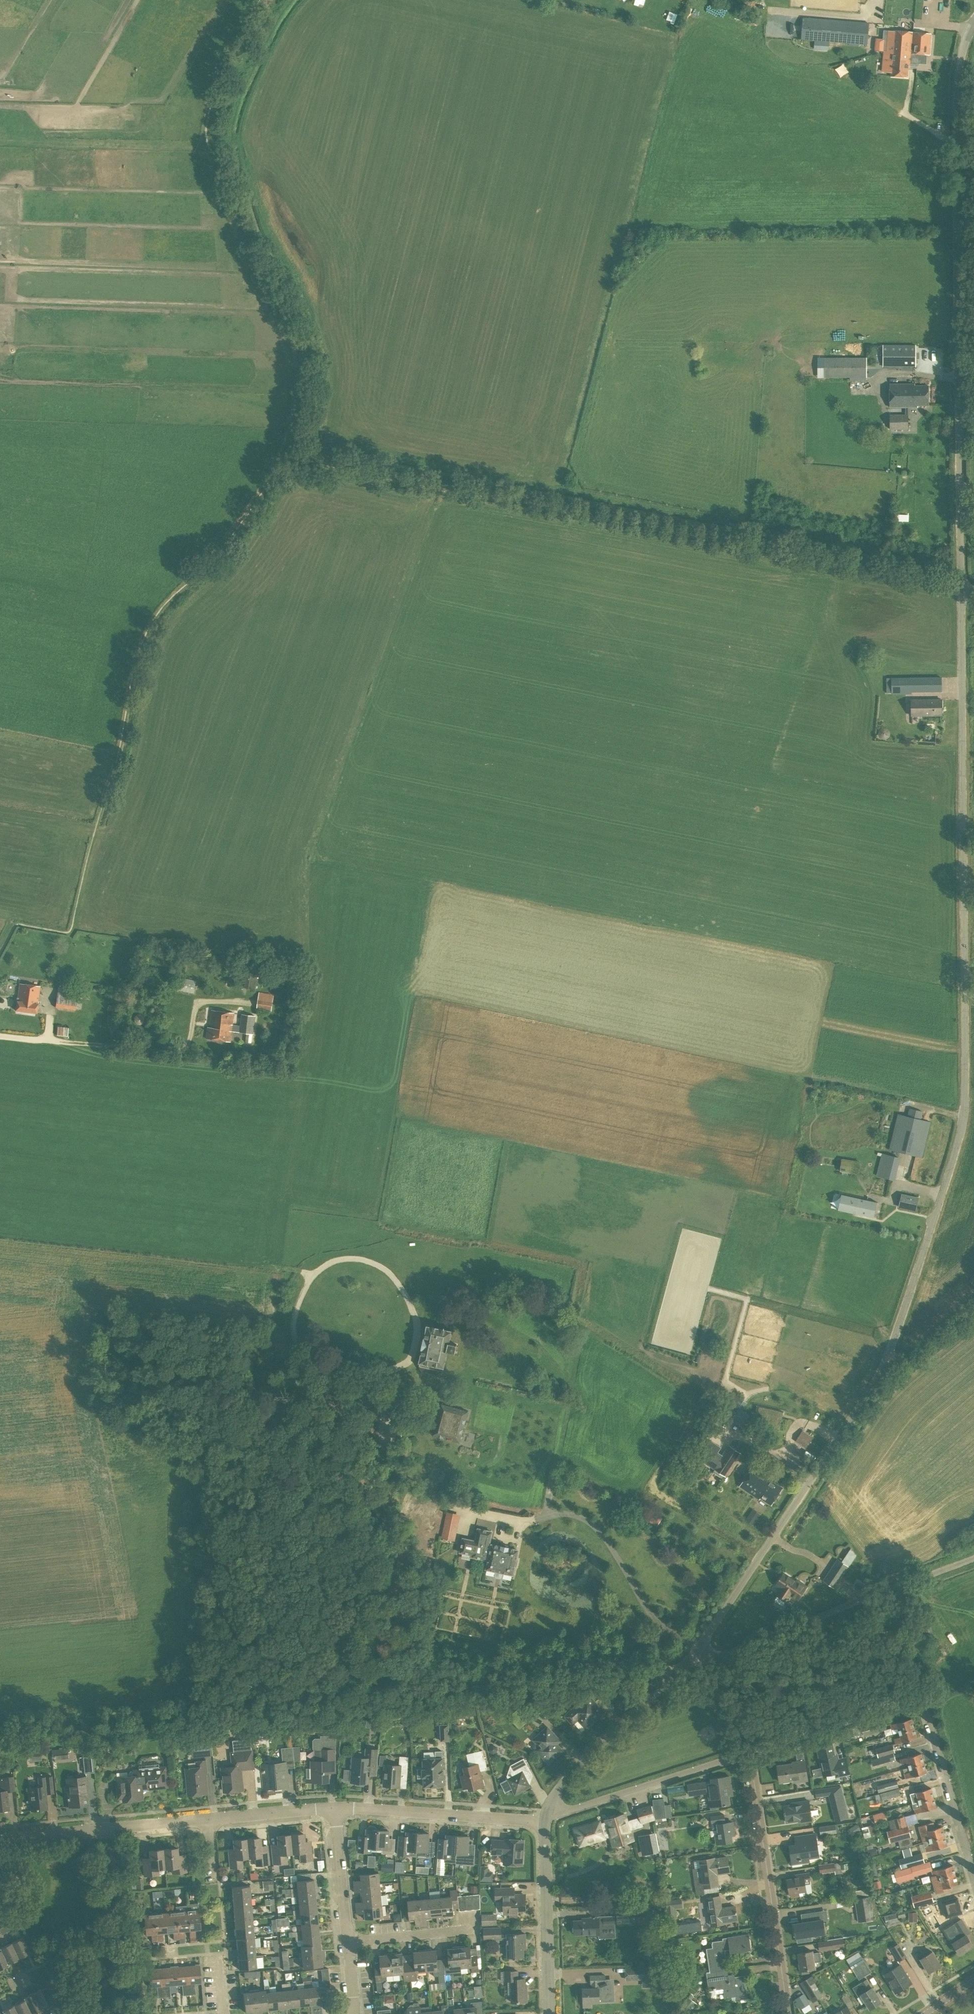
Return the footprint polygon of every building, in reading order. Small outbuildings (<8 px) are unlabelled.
[(867,45),(869,22),(807,18),(805,41),(822,42),(829,42),(867,45)] [(876,40),(875,51),(883,51),(882,63),(887,63),(887,73),(890,73),(889,76),(906,78),(907,64),(910,64),(910,54),(928,55),(929,34),(890,31),(889,42),(883,41),(883,40),(876,40)] [(883,367),(916,367),(916,345),(883,345),(883,367)] [(867,378),(867,358),(824,358),(824,378),(867,378)] [(913,386),(913,385),(889,385),(889,407),(904,407),(904,415),(888,415),(889,429),(906,429),(906,407),(916,407),(916,406),(927,406),(927,386),(913,386)] [(891,695),(908,695),(908,693),(940,692),(940,678),(891,679),(891,695)] [(910,716),(941,715),(941,700),(910,701),(910,716)] [(253,989),(255,972),(247,971),(244,988),(253,989)] [(180,979),(178,990),(194,994),(194,993),(196,982),(180,978),(180,979)] [(16,1002),(15,1011),(36,1014),(37,1005),(39,987),(19,984),(16,1002)] [(58,987),(55,1008),(75,1010),(77,998),(83,999),(84,991),(78,990),(58,987)] [(271,1011),(274,993),(259,991),(257,1009),(271,1011)] [(240,1026),(232,1025),(234,1014),(211,1011),(208,1028),(207,1028),(205,1039),(230,1042),(231,1032),(254,1034),(256,1016),(242,1014),(240,1026)] [(115,1024),(116,1017),(108,1015),(106,1022),(115,1024)] [(68,1036),(69,1028),(57,1027),(56,1035),(68,1036)] [(920,1119),(922,1112),(908,1108),(906,1116),(897,1113),(888,1149),(922,1157),(930,1122),(920,1119)] [(896,1177),(902,1155),(886,1151),(881,1173),(896,1177)] [(840,1172),(854,1174),(856,1161),(842,1159),(840,1172)] [(877,1202),(841,1194),(838,1210),(873,1218),(877,1202)] [(902,1194),(899,1208),(916,1211),(918,1197),(902,1194)] [(455,1353),(456,1345),(448,1343),(451,1331),(426,1326),(418,1366),(423,1372),(436,1375),(442,1372),(447,1351),(455,1353)] [(510,1379),(513,1363),(505,1362),(502,1378),(510,1379)] [(499,1381),(499,1371),(483,1372),(484,1382),(499,1381)] [(459,1443),(468,1411),(440,1404),(431,1436),(459,1443)] [(783,1412),(759,1407),(757,1418),(781,1423),(783,1412)] [(705,1421),(694,1438),(703,1443),(714,1426),(705,1421)] [(806,1448),(813,1437),(802,1430),(795,1441),(806,1448)] [(727,1448),(717,1442),(706,1459),(715,1466),(713,1469),(725,1477),(741,1453),(729,1446),(727,1448)] [(770,1505),(782,1488),(771,1481),(773,1478),(753,1465),(739,1486),(758,1500),(759,1498),(770,1505)] [(657,1527),(663,1518),(652,1511),(646,1520),(657,1527)] [(453,1538),(458,1516),(446,1513),(441,1536),(453,1538)] [(489,1546),(492,1532),(478,1529),(476,1541),(463,1538),(460,1552),(473,1555),(472,1557),(488,1560),(486,1569),(496,1571),(495,1575),(496,1578),(500,1578),(502,1577),(503,1573),(513,1575),(518,1550),(492,1544),(491,1546),(489,1546)] [(834,1588),(849,1567),(837,1559),(823,1580),(834,1588)] [(784,1600),(795,1582),(783,1574),(776,1585),(780,1588),(776,1595),(784,1600)] [(795,1582),(784,1600),(787,1602),(791,1605),(795,1598),(798,1600),(807,1587),(797,1580),(795,1582)] [(931,1625),(921,1628),(924,1641),(935,1638),(931,1625)] [(607,1703),(613,1697),(607,1690),(601,1697),(607,1703)] [(603,1712),(587,1696),(571,1711),(570,1710),(564,1716),(573,1726),(579,1720),(586,1728),(603,1712)] [(477,1715),(475,1705),(463,1707),(464,1710),(457,1711),(458,1718),(466,1717),(466,1714),(468,1714),(469,1717),(477,1715)] [(899,1732),(914,1728),(911,1718),(890,1724),(892,1730),(898,1728),(899,1732)] [(863,1736),(879,1732),(877,1722),(860,1726),(863,1736)] [(441,1741),(450,1741),(449,1724),(440,1724),(441,1741)] [(557,1738),(547,1728),(534,1740),(540,1746),(536,1750),(549,1764),(562,1751),(556,1744),(556,1742),(554,1740),(557,1738)] [(914,1728),(899,1732),(900,1737),(894,1738),(895,1744),(902,1742),(917,1738),(914,1728)] [(330,1735),(321,1735),(321,1738),(315,1738),(313,1740),(313,1749),(314,1750),(319,1750),(319,1761),(310,1761),(310,1768),(307,1768),(307,1782),(329,1782),(329,1768),(336,1768),(336,1752),(334,1752),(334,1750),(336,1750),(336,1738),(330,1738),(330,1735)] [(252,1749),(251,1738),(233,1740),(234,1751),(230,1752),(232,1767),(223,1768),(225,1791),(245,1789),(243,1770),(255,1769),(253,1749),(252,1749)] [(212,1743),(191,1745),(192,1758),(213,1755),(212,1743)] [(878,1757),(893,1753),(895,1753),(892,1743),(875,1748),(877,1757),(878,1757)] [(839,1762),(838,1759),(835,1757),(832,1744),(817,1747),(824,1775),(834,1773),(835,1777),(849,1774),(846,1760),(839,1762)] [(105,1746),(91,1748),(92,1756),(93,1757),(106,1755),(105,1746)] [(847,1757),(854,1755),(852,1746),(845,1748),(847,1757)] [(282,1748),(283,1759),(293,1758),(294,1758),(293,1747),(289,1747),(282,1748)] [(378,1771),(379,1749),(365,1748),(365,1758),(353,1757),(352,1770),(344,1769),(344,1780),(351,1781),(351,1782),(356,1782),(356,1784),(364,1785),(364,1783),(367,1783),(368,1770),(378,1771)] [(52,1757),(65,1755),(64,1749),(52,1750),(52,1757)] [(29,1762),(42,1760),(41,1750),(28,1751),(29,1762)] [(469,1790),(483,1786),(479,1771),(487,1770),(483,1750),(466,1754),(469,1767),(464,1768),(465,1775),(461,1776),(464,1789),(468,1788),(469,1790)] [(443,1758),(442,1751),(435,1751),(435,1758),(423,1759),(423,1768),(419,1768),(420,1778),(424,1778),(424,1787),(444,1786),(443,1758)] [(878,1757),(880,1764),(895,1760),(893,1753),(878,1757)] [(909,1767),(924,1763),(921,1753),(906,1757),(899,1759),(901,1765),(908,1763),(909,1767)] [(86,1773),(94,1772),(93,1757),(92,1756),(84,1757),(86,1773)] [(399,1767),(387,1766),(386,1766),(385,1784),(399,1785),(399,1779),(407,1780),(409,1757),(400,1756),(399,1767)] [(511,1765),(516,1774),(500,1783),(505,1793),(512,1789),(515,1794),(530,1786),(526,1779),(533,1776),(524,1758),(511,1765)] [(189,1795),(207,1793),(209,1793),(207,1774),(208,1774),(207,1759),(195,1760),(196,1768),(186,1769),(189,1795)] [(283,1762),(260,1764),(262,1787),(290,1784),(288,1768),(287,1768),(286,1761),(283,1762)] [(808,1780),(805,1761),(796,1762),(797,1763),(778,1766),(780,1782),(797,1780),(798,1781),(808,1780)] [(924,1763),(909,1767),(910,1771),(904,1773),(905,1779),(912,1777),(926,1773),(924,1763)] [(159,1768),(159,1764),(139,1766),(140,1770),(131,1771),(129,1775),(129,1777),(117,1778),(119,1793),(123,1793),(124,1801),(143,1799),(142,1790),(148,1790),(148,1789),(167,1787),(167,1780),(165,1780),(165,1776),(166,1776),(165,1767),(159,1768)] [(7,1792),(15,1791),(14,1776),(0,1777),(0,1785),(1,1791),(0,1791),(0,1810),(1,1810),(2,1811),(9,1810),(7,1792)] [(42,1812),(45,1809),(47,1809),(46,1795),(54,1794),(52,1776),(37,1778),(38,1787),(29,1788),(32,1811),(38,1810),(42,1812)] [(713,1792),(709,1793),(711,1810),(719,1809),(718,1805),(730,1804),(727,1785),(731,1785),(730,1776),(711,1779),(713,1792)] [(69,1807),(89,1805),(86,1777),(67,1779),(69,1807)] [(688,1796),(707,1793),(705,1781),(687,1784),(688,1796)] [(870,1797),(874,1795),(874,1794),(879,1793),(879,1792),(898,1787),(897,1781),(872,1787),(872,1788),(868,1789),(870,1797)] [(848,1817),(841,1787),(816,1790),(816,1796),(829,1794),(835,1820),(848,1817)] [(877,1803),(882,1801),(882,1800),(900,1795),(898,1788),(874,1795),(877,1803)] [(912,1803),(933,1797),(931,1788),(910,1794),(909,1792),(901,1794),(904,1806),(912,1803)] [(933,1797),(912,1803),(915,1813),(922,1811),(936,1807),(933,1797)] [(653,1800),(653,1805),(655,1819),(672,1817),(670,1805),(664,1805),(664,1799),(653,1800)] [(811,1819),(808,1801),(791,1803),(791,1805),(784,1806),(786,1821),(802,1819),(803,1821),(811,1819)] [(643,1826),(642,1824),(655,1820),(655,1819),(653,1805),(637,1811),(639,1818),(627,1822),(630,1830),(643,1826)] [(875,1814),(878,1822),(889,1818),(887,1811),(875,1814)] [(600,1822),(575,1829),(580,1845),(605,1838),(604,1837),(610,1835),(613,1844),(632,1838),(630,1830),(627,1822),(625,1814),(605,1820),(606,1824),(602,1825),(600,1821),(600,1822)] [(891,1831),(908,1826),(905,1816),(888,1820),(891,1830),(891,1831)] [(670,1826),(669,1819),(655,1821),(656,1828),(670,1826)] [(717,1844),(732,1841),(731,1834),(734,1834),(732,1822),(717,1824),(719,1835),(716,1836),(717,1844)] [(923,1842),(944,1836),(942,1826),(935,1828),(933,1822),(919,1826),(923,1842)] [(820,1835),(837,1833),(836,1824),(819,1826),(820,1835)] [(851,1836),(860,1830),(856,1824),(848,1831),(851,1836)] [(877,1824),(871,1826),(875,1836),(881,1834),(877,1824)] [(891,1831),(891,1830),(887,1831),(890,1843),(911,1837),(908,1826),(891,1831)] [(366,1835),(360,1835),(358,1851),(371,1852),(371,1847),(377,1848),(378,1830),(375,1830),(375,1829),(374,1828),(370,1827),(368,1829),(368,1830),(367,1829),(366,1835)] [(378,1830),(377,1848),(382,1848),(382,1853),(394,1854),(395,1844),(388,1843),(389,1831),(387,1831),(387,1830),(386,1829),(382,1828),(380,1829),(380,1831),(378,1830)] [(399,1835),(398,1841),(398,1855),(417,1856),(417,1850),(418,1833),(417,1833),(417,1830),(409,1829),(409,1832),(407,1832),(407,1836),(399,1835)] [(290,1835),(292,1852),(299,1852),(300,1861),(312,1860),(310,1846),(305,1847),(303,1833),(290,1835)] [(418,1833),(417,1850),(422,1851),(422,1856),(435,1857),(435,1846),(428,1845),(429,1834),(418,1833)] [(664,1855),(660,1833),(644,1835),(647,1858),(664,1855)] [(818,1856),(815,1834),(800,1836),(801,1844),(789,1846),(792,1867),(802,1866),(802,1862),(809,1861),(808,1858),(818,1856)] [(286,1853),(292,1852),(290,1835),(278,1836),(279,1849),(271,1850),(273,1865),(287,1863),(286,1853)] [(457,1853),(458,1836),(447,1835),(447,1838),(439,1838),(437,1858),(438,1858),(437,1874),(443,1874),(444,1858),(445,1858),(445,1862),(456,1863),(457,1853)] [(474,1860),(475,1849),(468,1848),(469,1836),(458,1836),(457,1853),(462,1854),(462,1859),(474,1860)] [(944,1836),(923,1842),(926,1852),(947,1846),(944,1836)] [(246,1839),(248,1857),(254,1856),(255,1866),(270,1865),(268,1850),(261,1851),(260,1838),(246,1839)] [(241,1857),(248,1857),(246,1839),(234,1840),(235,1853),(229,1854),(230,1868),(242,1867),(241,1857)] [(510,1841),(510,1839),(506,1839),(505,1841),(492,1840),(491,1853),(505,1854),(504,1864),(514,1865),(515,1862),(522,1862),(523,1853),(520,1853),(521,1840),(514,1839),(514,1842),(510,1841)] [(873,1848),(872,1844),(866,1846),(869,1856),(878,1854),(876,1848),(873,1848)] [(163,1850),(165,1868),(172,1867),(172,1874),(186,1872),(185,1858),(178,1859),(177,1848),(163,1850)] [(159,1868),(165,1868),(163,1850),(149,1851),(150,1862),(142,1862),(144,1876),(159,1875),(159,1868)] [(901,1868),(924,1862),(922,1852),(899,1859),(901,1868)] [(878,1873),(876,1865),(873,1856),(867,1858),(872,1874),(878,1873)] [(730,1872),(727,1857),(715,1859),(714,1858),(699,1860),(694,1861),(695,1868),(692,1868),(696,1895),(705,1894),(704,1888),(718,1886),(717,1878),(716,1878),(715,1874),(730,1872)] [(834,1863),(834,1862),(819,1865),(820,1874),(835,1871),(835,1874),(842,1873),(840,1862),(834,1863)] [(396,1865),(395,1865),(394,1865),(394,1863),(382,1863),(381,1871),(394,1872),(394,1871),(395,1871),(396,1865)] [(924,1863),(913,1866),(915,1876),(926,1873),(926,1872),(924,1863)] [(934,1881),(955,1875),(952,1865),(931,1871),(934,1881)] [(914,1877),(911,1867),(902,1869),(906,1881),(914,1878),(914,1877)] [(354,1887),(380,1884),(379,1873),(361,1875),(362,1880),(354,1880),(354,1887)] [(789,1893),(790,1893),(791,1897),(800,1896),(800,1895),(806,1895),(805,1890),(806,1890),(805,1884),(810,1883),(809,1873),(794,1876),(794,1879),(788,1880),(789,1893)] [(955,1875),(934,1881),(938,1893),(951,1889),(950,1887),(958,1884),(955,1875)] [(932,1876),(924,1878),(926,1885),(934,1883),(932,1876)] [(133,1890),(143,1889),(142,1878),(136,1879),(136,1885),(132,1885),(133,1890)] [(285,1893),(314,1890),(313,1879),(297,1881),(298,1888),(285,1889),(285,1893)] [(880,1891),(889,1890),(889,1881),(880,1881),(880,1891)] [(363,1897),(381,1895),(380,1884),(354,1887),(355,1892),(363,1891),(363,1897)] [(233,1898),(250,1896),(249,1886),(232,1887),(233,1898)] [(516,1887),(509,1887),(495,1887),(495,1901),(503,1901),(504,1910),(510,1910),(510,1917),(517,1917),(517,1910),(525,1910),(524,1894),(516,1895),(516,1887)] [(441,1897),(443,1923),(449,1923),(448,1915),(453,1914),(453,1909),(459,1908),(457,1889),(451,1890),(451,1896),(441,1897)] [(299,1903),(315,1901),(314,1890),(285,1893),(286,1898),(295,1897),(296,1903),(299,1903)] [(914,1907),(934,1901),(931,1890),(911,1896),(914,1907)] [(422,1925),(419,1900),(409,1901),(408,1894),(402,1895),(404,1910),(409,1910),(410,1918),(415,1918),(416,1926),(422,1925)] [(472,1895),(474,1909),(481,1909),(480,1894),(472,1895)] [(357,1908),(382,1906),(381,1895),(363,1897),(364,1901),(356,1902),(357,1908)] [(460,1911),(467,1910),(465,1895),(458,1896),(460,1911)] [(467,1910),(474,1909),(472,1895),(465,1895),(467,1910)] [(234,1908),(251,1906),(250,1896),(233,1898),(234,1908)] [(721,1908),(719,1896),(707,1898),(711,1926),(724,1924),(723,1922),(737,1920),(735,1906),(721,1908)] [(868,1896),(862,1897),(854,1898),(858,1922),(872,1920),(868,1896)] [(958,1896),(941,1901),(945,1918),(962,1913),(958,1896)] [(438,1924),(443,1923),(441,1897),(430,1898),(432,1916),(437,1916),(438,1924)] [(426,1917),(432,1916),(430,1898),(419,1900),(422,1925),(427,1925),(426,1917)] [(674,1899),(666,1900),(667,1918),(676,1918),(674,1899)] [(288,1915),(316,1912),(315,1901),(299,1903),(300,1910),(292,1910),(292,1909),(285,1910),(286,1915),(288,1915)] [(235,1918),(252,1917),(251,1906),(234,1908),(235,1918)] [(382,1906),(357,1908),(357,1913),(365,1913),(366,1918),(383,1916),(382,1906)] [(631,1923),(643,1923),(643,1917),(652,1917),(651,1907),(642,1907),(642,1908),(629,1909),(631,1911),(631,1923)] [(189,1930),(190,1938),(195,1937),(195,1930),(200,1929),(199,1910),(187,1911),(189,1930)] [(184,1931),(189,1930),(187,1911),(176,1912),(179,1939),(185,1939),(184,1931)] [(806,1941),(806,1936),(811,1935),(811,1933),(821,1932),(818,1911),(802,1913),(803,1923),(794,1924),(795,1930),(793,1930),(794,1936),(796,1936),(796,1937),(797,1942),(806,1941)] [(173,1940),(179,1939),(176,1912),(165,1913),(167,1932),(173,1932),(173,1940)] [(301,1924),(317,1923),(316,1912),(288,1915),(288,1919),(301,1918),(301,1924)] [(162,1933),(167,1932),(165,1913),(154,1914),(157,1941),(163,1941),(162,1933)] [(881,1926),(898,1921),(896,1913),(879,1917),(881,1926)] [(152,1942),(157,1941),(154,1914),(143,1915),(145,1934),(151,1934),(152,1942)] [(482,1914),(482,1925),(497,1925),(497,1914),(482,1914)] [(616,1938),(615,1915),(598,1916),(598,1917),(582,1918),(582,1920),(574,1921),(574,1934),(589,1933),(589,1936),(599,1935),(599,1938),(616,1938)] [(236,1928),(253,1927),(252,1917),(235,1918),(236,1928)] [(961,1954),(965,1952),(965,1950),(973,1945),(966,1935),(970,1933),(961,1919),(950,1926),(958,1940),(952,1943),(959,1954),(960,1953),(961,1954)] [(676,1925),(677,1934),(702,1931),(701,1921),(676,1925)] [(289,1936),(318,1933),(317,1923),(301,1924),(302,1931),(289,1932),(289,1936)] [(4,1926),(7,1932),(12,1930),(9,1924),(4,1926)] [(237,1939),(253,1937),(253,1927),(236,1928),(237,1939)] [(503,1940),(503,1934),(502,1934),(502,1927),(483,1927),(484,1940),(503,1940)] [(858,1927),(848,1930),(851,1937),(861,1933),(858,1927)] [(320,1944),(318,1933),(289,1936),(289,1940),(296,1940),(297,1946),(300,1946),(303,1946),(320,1944)] [(503,1934),(503,1940),(507,1940),(508,1957),(524,1956),(523,1949),(526,1948),(525,1933),(503,1934)] [(710,1972),(728,1969),(725,1950),(728,1950),(728,1952),(751,1949),(751,1945),(749,1934),(728,1937),(728,1941),(723,1942),(723,1940),(712,1941),(713,1948),(707,1949),(710,1972)] [(12,1942),(19,1958),(31,1953),(23,1937),(12,1942)] [(237,1949),(254,1947),(253,1937),(237,1939),(237,1949)] [(819,1951),(844,1947),(843,1938),(818,1942),(819,1951)] [(19,1958),(12,1942),(6,1946),(4,1943),(0,1945),(8,1963),(19,1958)] [(898,1962),(907,1957),(899,1943),(890,1949),(898,1962)] [(301,1957),(317,1955),(316,1949),(320,1948),(320,1944),(303,1946),(300,1946),(301,1957)] [(8,1963),(0,1945),(0,1969),(9,1965),(8,1963)] [(459,1948),(461,1967),(468,1967),(468,1972),(472,1971),(472,1972),(479,1971),(478,1956),(471,1956),(470,1946),(459,1948)] [(238,1959),(255,1957),(254,1947),(237,1949),(238,1959)] [(454,1968),(461,1967),(459,1948),(448,1949),(449,1961),(444,1962),(446,1982),(446,1988),(451,1988),(450,1982),(449,1982),(449,1974),(455,1973),(454,1968)] [(654,1959),(654,1949),(645,1949),(645,1958),(654,1959)] [(928,1954),(925,1949),(918,1953),(921,1958),(921,1959),(929,1972),(941,1965),(932,1951),(928,1954)] [(436,1950),(426,1951),(428,1970),(433,1970),(434,1976),(438,1976),(439,1983),(444,1982),(446,1982),(444,1962),(437,1962),(436,1950)] [(415,1961),(410,1962),(411,1978),(418,1977),(417,1971),(428,1970),(426,1951),(414,1952),(415,1961)] [(813,1953),(812,1951),(799,1953),(801,1970),(802,1973),(809,1972),(809,1969),(815,1968),(814,1962),(821,1961),(820,1952),(813,1953)] [(402,1953),(392,1954),(395,1980),(404,1979),(404,1982),(412,1981),(411,1978),(410,1962),(403,1962),(402,1953)] [(381,1968),(375,1969),(376,1981),(381,1980),(387,1980),(387,1981),(395,1980),(392,1954),(380,1955),(381,1968)] [(317,1955),(301,1957),(302,1968),(322,1966),(321,1959),(317,1960),(317,1955)] [(871,1972),(860,1955),(844,1965),(847,1971),(855,1967),(859,1974),(862,1972),(864,1976),(871,1972)] [(280,1966),(279,1956),(271,1956),(271,1961),(275,1960),(275,1966),(280,1966)] [(255,1957),(238,1959),(239,1969),(256,1968),(255,1957)] [(258,1957),(259,1968),(267,1967),(267,1957),(258,1957)] [(904,1971),(902,1967),(900,1964),(884,1974),(891,1984),(896,1993),(909,1985),(907,1981),(910,1980),(904,1971)] [(187,1966),(189,1995),(195,1994),(194,1984),(201,1983),(199,1965),(187,1966)] [(183,1995),(189,1995),(187,1966),(174,1967),(175,1985),(182,1985),(183,1995)] [(658,1966),(625,1967),(626,1980),(658,1979),(658,1966)] [(169,1986),(175,1985),(174,1967),(161,1968),(164,1997),(170,1996),(169,1986)] [(158,1997),(164,1997),(161,1968),(149,1969),(150,1987),(157,1987),(158,1997)] [(329,1980),(328,1968),(321,1969),(322,1980),(329,1980)] [(728,1969),(710,1972),(706,1972),(709,1989),(723,1987),(725,1998),(736,1996),(737,2000),(748,1999),(744,1975),(734,1976),(734,1978),(729,1979),(728,1969)] [(518,1979),(518,1970),(504,1970),(504,1971),(501,1971),(501,1981),(511,1981),(512,2002),(527,2001),(527,1992),(525,1992),(525,1978),(518,1979)] [(253,1982),(252,1977),(260,1977),(260,1971),(244,1972),(244,1978),(246,1978),(247,1982),(253,1982)] [(663,1983),(670,1982),(669,1972),(662,1973),(663,1983)] [(600,1988),(600,1983),(606,1983),(606,1975),(590,1975),(591,1984),(592,1984),(592,1988),(583,1989),(584,2002),(600,2002),(599,1988),(600,1988)] [(813,1975),(800,1983),(813,2002),(818,1999),(818,1998),(814,1992),(810,1985),(817,1981),(813,1975)] [(307,1978),(310,2004),(321,2003),(319,1986),(312,1987),(311,1976),(306,1976),(306,1978),(307,1978)] [(299,2005),(310,2004),(307,1978),(306,1978),(302,1978),(303,1983),(297,1984),(298,1989),(297,1989),(299,2005)] [(881,2002),(872,1987),(867,1978),(852,1987),(858,1997),(861,1995),(870,2009),(881,2002)] [(299,2005),(297,1989),(290,1990),(290,1983),(286,1984),(289,2007),(299,2005)] [(278,2008),(289,2007),(286,1984),(282,1984),(282,1991),(276,1991),(278,2008)] [(278,2008),(276,1991),(269,1992),(269,1985),(264,1986),(264,1991),(265,1991),(267,2009),(278,2008)] [(614,1989),(604,1990),(605,1999),(610,1999),(611,2009),(628,2007),(626,1986),(614,1988),(614,1989)] [(35,1992),(43,2008),(54,2002),(47,1987),(35,1992)] [(814,1992),(818,1998),(823,1996),(818,1989),(814,1992)] [(262,2010),(267,2009),(265,1991),(264,1991),(254,1992),(256,2007),(262,2006),(262,2010)] [(32,2013),(43,2008),(35,1992),(25,1997),(32,2013)] [(251,2008),(256,2007),(254,1992),(243,1993),(245,2012),(252,2011),(251,2008)] [(804,1993),(795,1999),(801,2009),(810,2003),(804,1993)] [(396,2002),(395,1994),(384,1995),(385,2003),(396,2002)] [(697,2004),(687,1996),(678,2009),(684,2013),(688,2013),(697,2004)] [(32,2013),(25,1997),(24,1998),(24,2000),(14,2005),(18,2013),(32,2013)] [(465,2008),(455,2009),(454,1999),(447,2000),(448,2004),(449,2013),(466,2013),(465,2008)] [(466,2013),(477,2013),(483,2013),(482,2001),(470,2002),(471,2007),(465,2008),(466,2013)] [(430,2006),(421,2007),(421,2006),(420,2006),(419,2002),(414,2003),(414,2004),(415,2013),(432,2013),(431,2011),(430,2006)] [(414,2004),(410,2005),(404,2012),(404,2013),(415,2013),(414,2004)] [(448,2004),(442,2005),(442,2010),(431,2011),(432,2013),(449,2013),(448,2004)] [(14,2005),(2,2010),(4,2013),(18,2013),(14,2005)]
